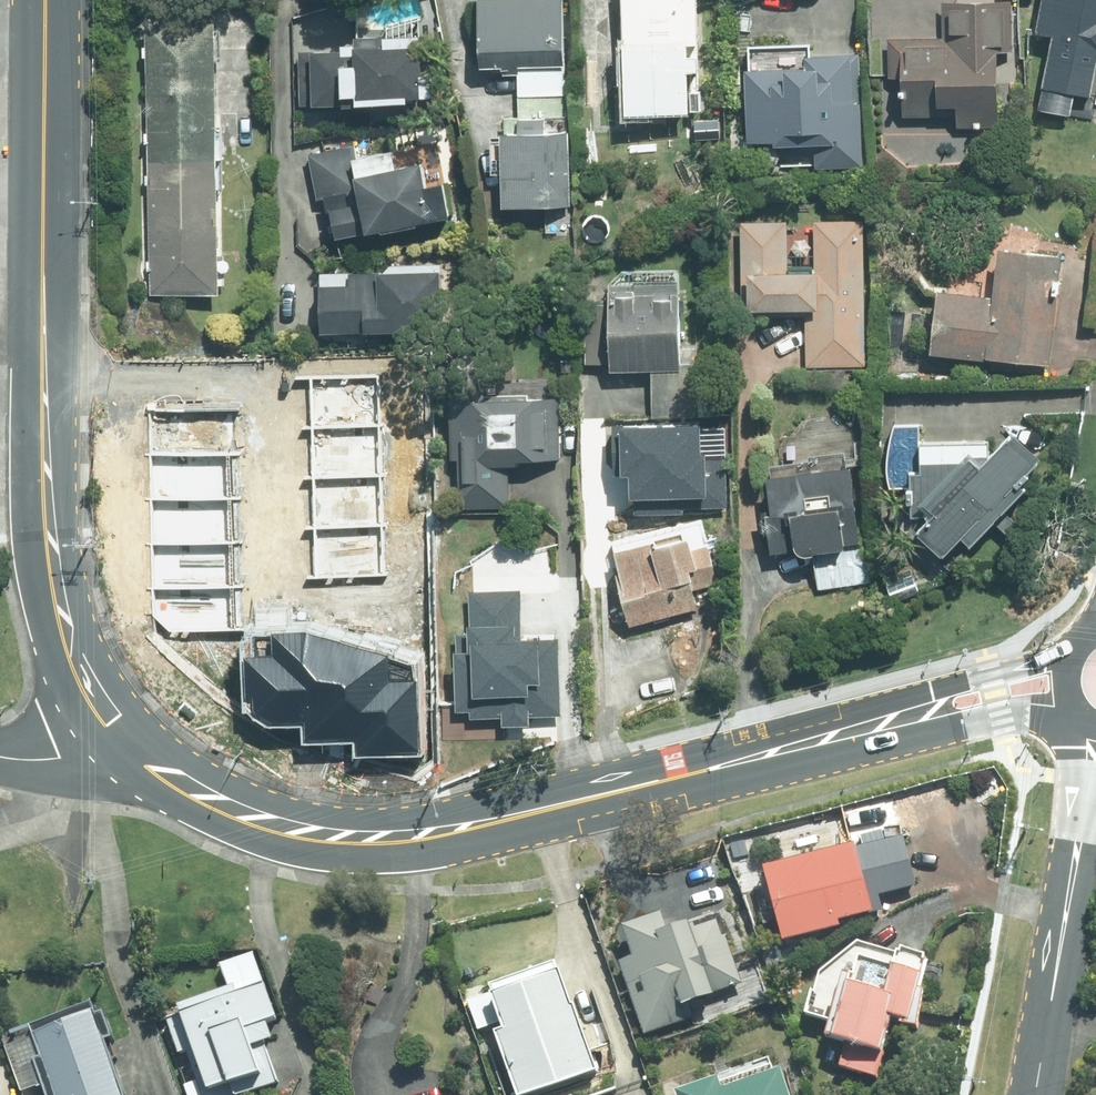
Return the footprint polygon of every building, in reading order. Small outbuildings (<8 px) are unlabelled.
[(485,66),(568,64),(566,0),(483,0),(485,66)] [(627,40),(700,39),(700,0),(626,0),(627,40)] [(906,116),(959,114),(959,126),(1003,125),(1001,42),(1014,41),(1013,0),(944,0),(945,35),(889,36),(890,77),(905,77),(906,116)] [(1041,108),(1073,115),(1077,93),(1095,96),(1095,0),(1047,0),(1041,31),(1055,34),(1041,108)] [(219,20),(147,22),(152,294),(224,293),(219,20)] [(429,96),(425,32),(358,37),(359,49),(299,53),(302,104),(429,96)] [(692,41),(627,42),(628,114),(693,113),(693,70),(702,70),(702,57),(692,57),(692,41)] [(854,102),(853,55),(815,57),(815,43),(776,44),(777,67),(752,68),(755,140),(774,139),(775,151),(818,150),(819,165),(867,163),(864,102),(854,102)] [(523,132),(503,133),(504,205),(572,204),(571,132),(547,132),(547,117),(523,118),(523,132)] [(357,143),(310,152),(319,200),(332,198),(339,237),(456,216),(450,182),(431,185),(426,159),(400,164),(397,149),(359,156),(357,143)] [(868,362),(865,220),(818,220),(819,271),(790,272),(789,221),(745,221),(747,311),(808,310),(809,363),(868,362)] [(1052,362),(1065,253),(1004,245),(998,296),(943,289),(936,349),(1052,362)] [(391,271),(323,272),(323,331),(444,330),(443,264),(391,264),(391,271)] [(610,363),(610,367),(656,367),(657,414),(701,414),(700,344),(682,344),(681,281),(610,282),(610,300),(587,300),(587,364),(610,363)] [(309,379),(315,575),(382,573),(376,377),(309,379)] [(561,397),(455,400),(458,507),(511,505),(510,466),(517,465),(517,460),(563,458),(561,397)] [(150,409),(152,616),(168,632),(234,632),(233,409),(150,409)] [(921,425),(892,426),(893,488),(917,487),(918,514),(938,514),(922,532),(952,559),(969,540),(976,546),(1030,486),(1023,480),(1046,454),(1020,431),(994,460),(993,440),(922,442),(921,425)] [(615,430),(616,475),(627,475),(628,515),(729,513),(728,457),(698,457),(697,428),(615,430)] [(854,465),(772,475),(777,513),(771,514),(776,552),(864,541),(854,465)] [(702,520),(615,543),(636,625),(701,607),(696,588),(719,582),(702,520)] [(454,643),(455,712),(468,712),(468,719),(499,719),(499,729),(529,729),(529,718),(559,718),(558,641),(524,642),(524,593),(467,593),(468,643),(454,643)] [(243,660),(244,698),(252,698),(252,716),(270,724),(300,723),(301,749),(350,747),(350,761),(418,758),(414,681),(389,682),(388,660),(310,633),(273,634),(274,659),(243,660)] [(886,800),(746,842),(765,905),(905,863),(886,800)] [(681,859),(595,882),(628,1007),(714,984),(681,859)] [(834,928),(806,1022),(874,1042),(902,948),(834,928)] [(543,943),(464,967),(499,1079),(578,1055),(543,943)] [(168,1015),(183,1057),(191,1054),(205,1094),(250,1094),(283,1083),(269,1044),(275,1042),(270,1027),(283,1022),(258,953),(223,965),(232,993),(168,1015)] [(49,1094),(128,1094),(110,1043),(116,1041),(106,1011),(6,1045),(22,1091),(45,1083),(49,1094)] [(783,1071),(725,1092),(721,1079),(679,1093),(680,1094),(792,1094),(783,1071)]
